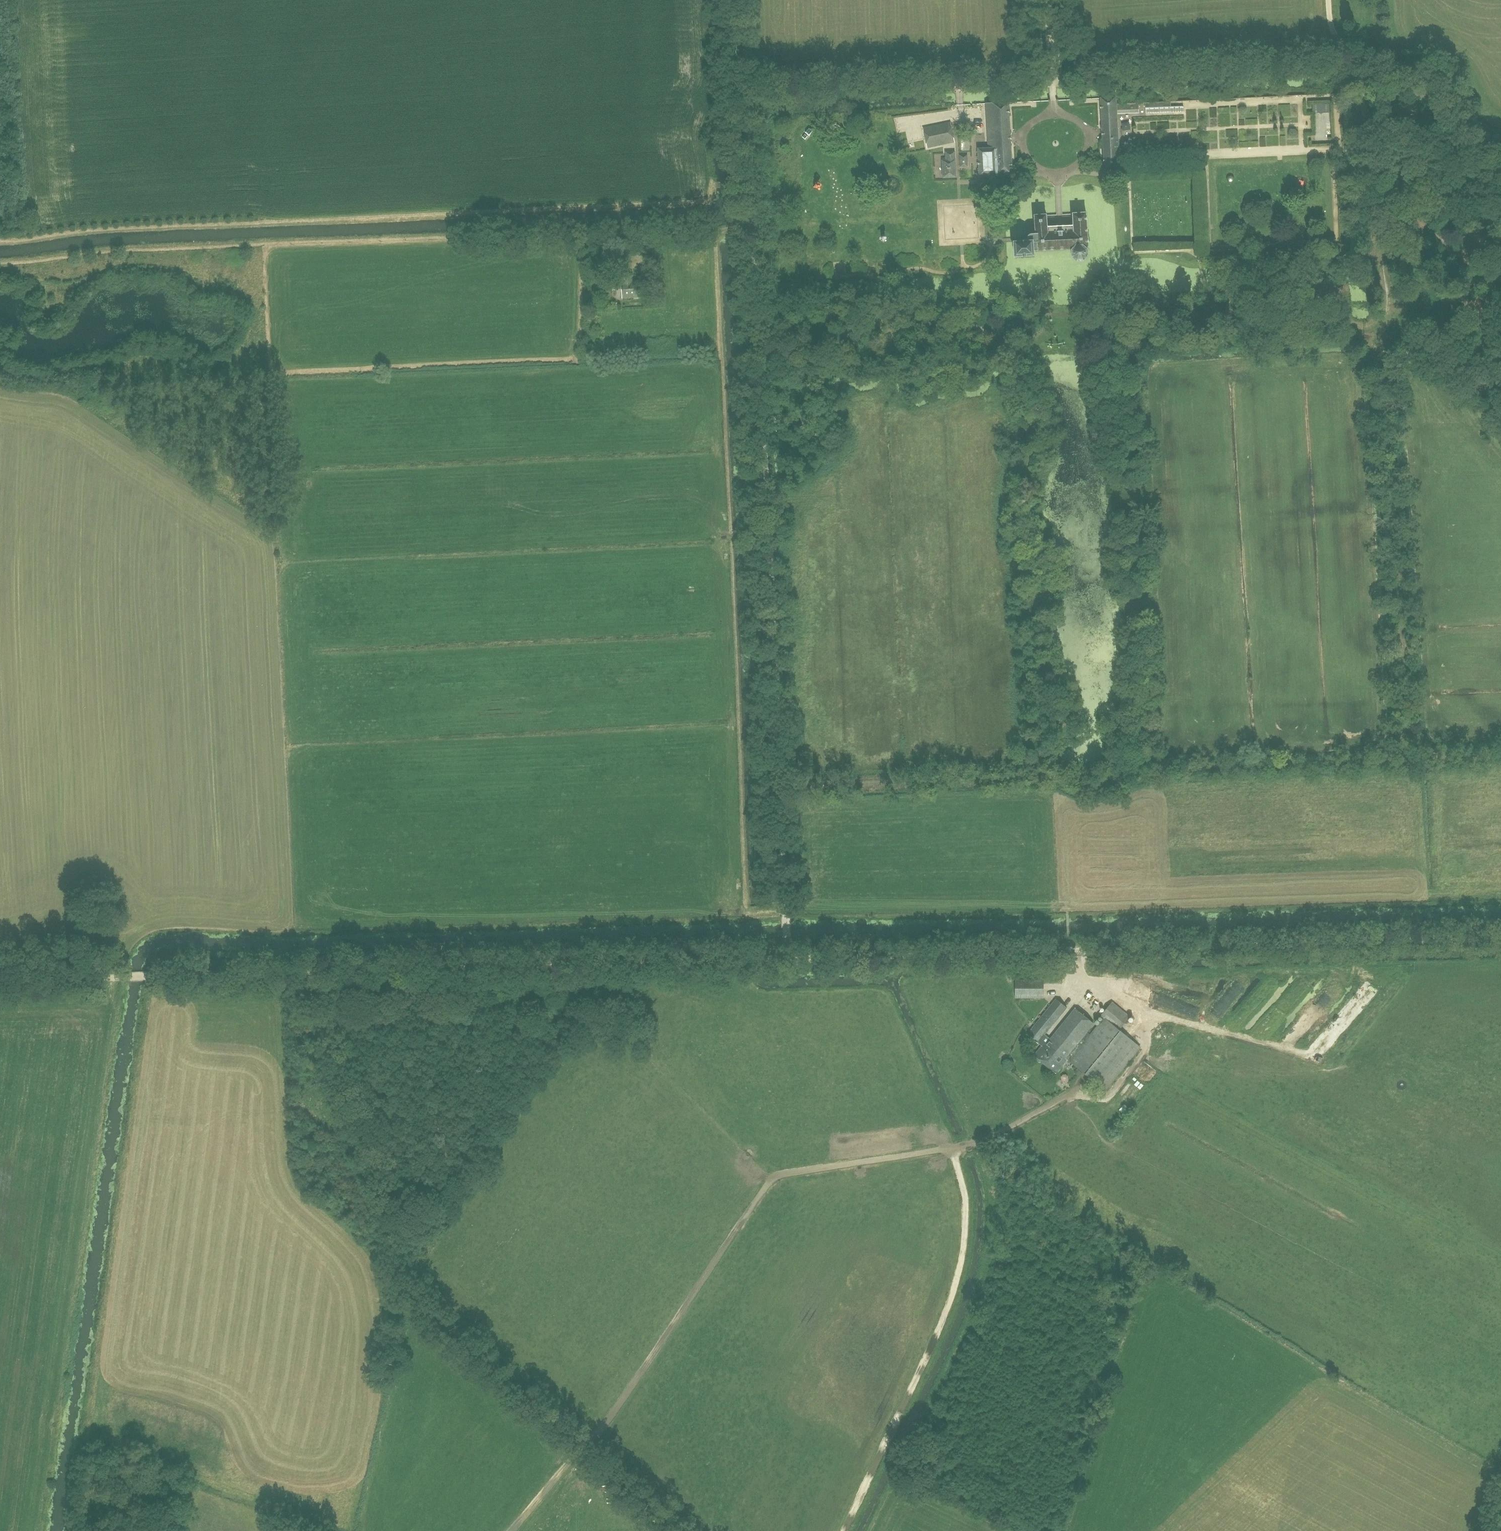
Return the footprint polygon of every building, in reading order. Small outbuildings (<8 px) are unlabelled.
[(1118,171),(1116,115),(1138,114),(1138,104),(1116,105),(1115,98),(1100,99),(1103,172),(1118,171)] [(977,151),(978,178),(1012,176),(1008,103),(984,105),(987,150),(977,151)] [(1144,104),(1144,115),(1183,113),(1183,107),(1170,108),(1170,103),(1144,104)] [(1332,112),(1331,104),(1321,104),(1322,112),(1332,112)] [(950,124),(922,129),(926,149),(954,144),(950,124)] [(1169,131),(1169,142),(1189,141),(1188,130),(1169,131)] [(941,162),(942,180),(956,179),(955,161),(954,161),(954,153),(944,154),(945,162),(941,162)] [(959,168),(967,168),(967,156),(959,156),(959,168)] [(1033,252),(1070,250),(1070,259),(1075,263),(1082,263),(1088,257),(1086,214),(1072,214),(1073,227),(1059,228),(1046,228),(1045,216),(1033,217),(1034,236),(1034,237),(1024,237),(1024,244),(1016,245),(1017,258),(1033,258),(1033,252)] [(622,298),(641,298),(640,281),(633,281),(632,275),(623,275),(623,282),(622,282),(622,298)] [(1015,997),(1043,997),(1043,979),(1015,979),(1015,997)] [(1161,989),(1163,996),(1172,993),(1171,986),(1161,989)] [(1056,998),(1027,1034),(1042,1045),(1034,1055),(1056,1072),(1067,1059),(1105,1090),(1141,1047),(1119,1030),(1130,1016),(1112,1002),(1101,1015),(1104,1017),(1084,1041),(1081,1038),(1094,1023),(1075,1008),(1050,1038),(1045,1034),(1067,1007),(1056,998)] [(1147,1057),(1136,1062),(1142,1074),(1153,1068),(1147,1057)] [(1129,1073),(1137,1082),(1143,1076),(1135,1068),(1129,1073)]
